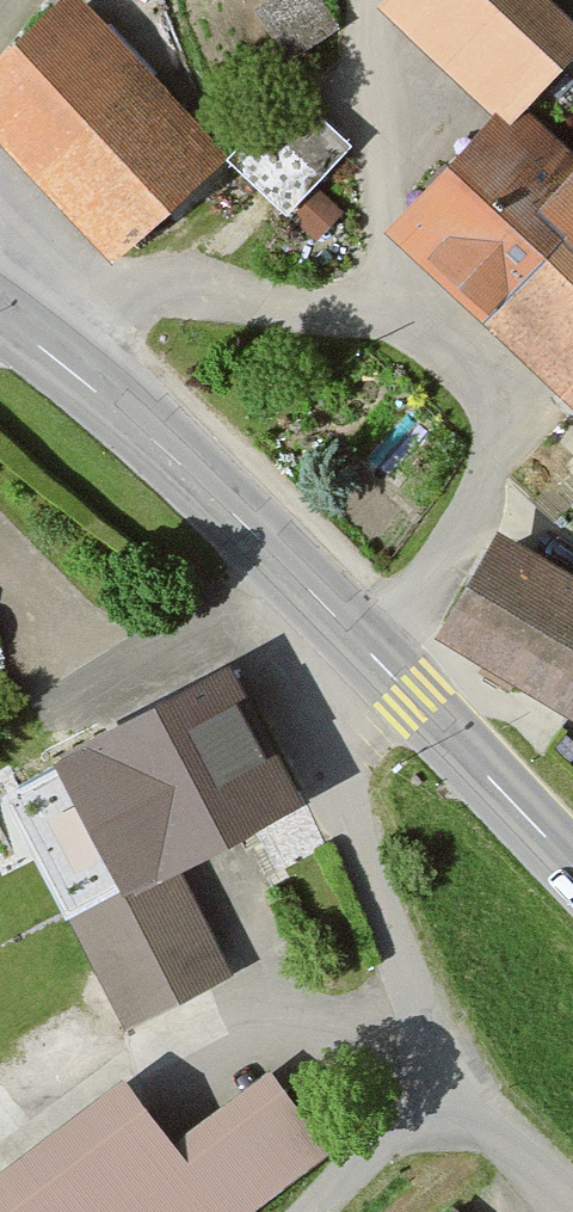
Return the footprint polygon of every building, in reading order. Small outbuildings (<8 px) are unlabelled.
[(71,0),(69,0),(0,64),(0,152),(101,260),(215,154),(71,0)] [(537,0),(385,0),(370,16),(485,122),(374,243),(572,425),(572,159),(520,111),(572,54),(572,33),(537,0)] [(233,157),(293,213),(355,148),(295,91),(233,157)] [(572,724),(572,587),(492,540),(432,642),(572,724)] [(298,820),(221,670),(42,761),(67,810),(16,835),(119,1036),(233,978),(182,879),(298,820)] [(114,1083),(0,1168),(0,1211),(256,1211),(327,1159),(262,1072),(161,1146),(114,1083)]
